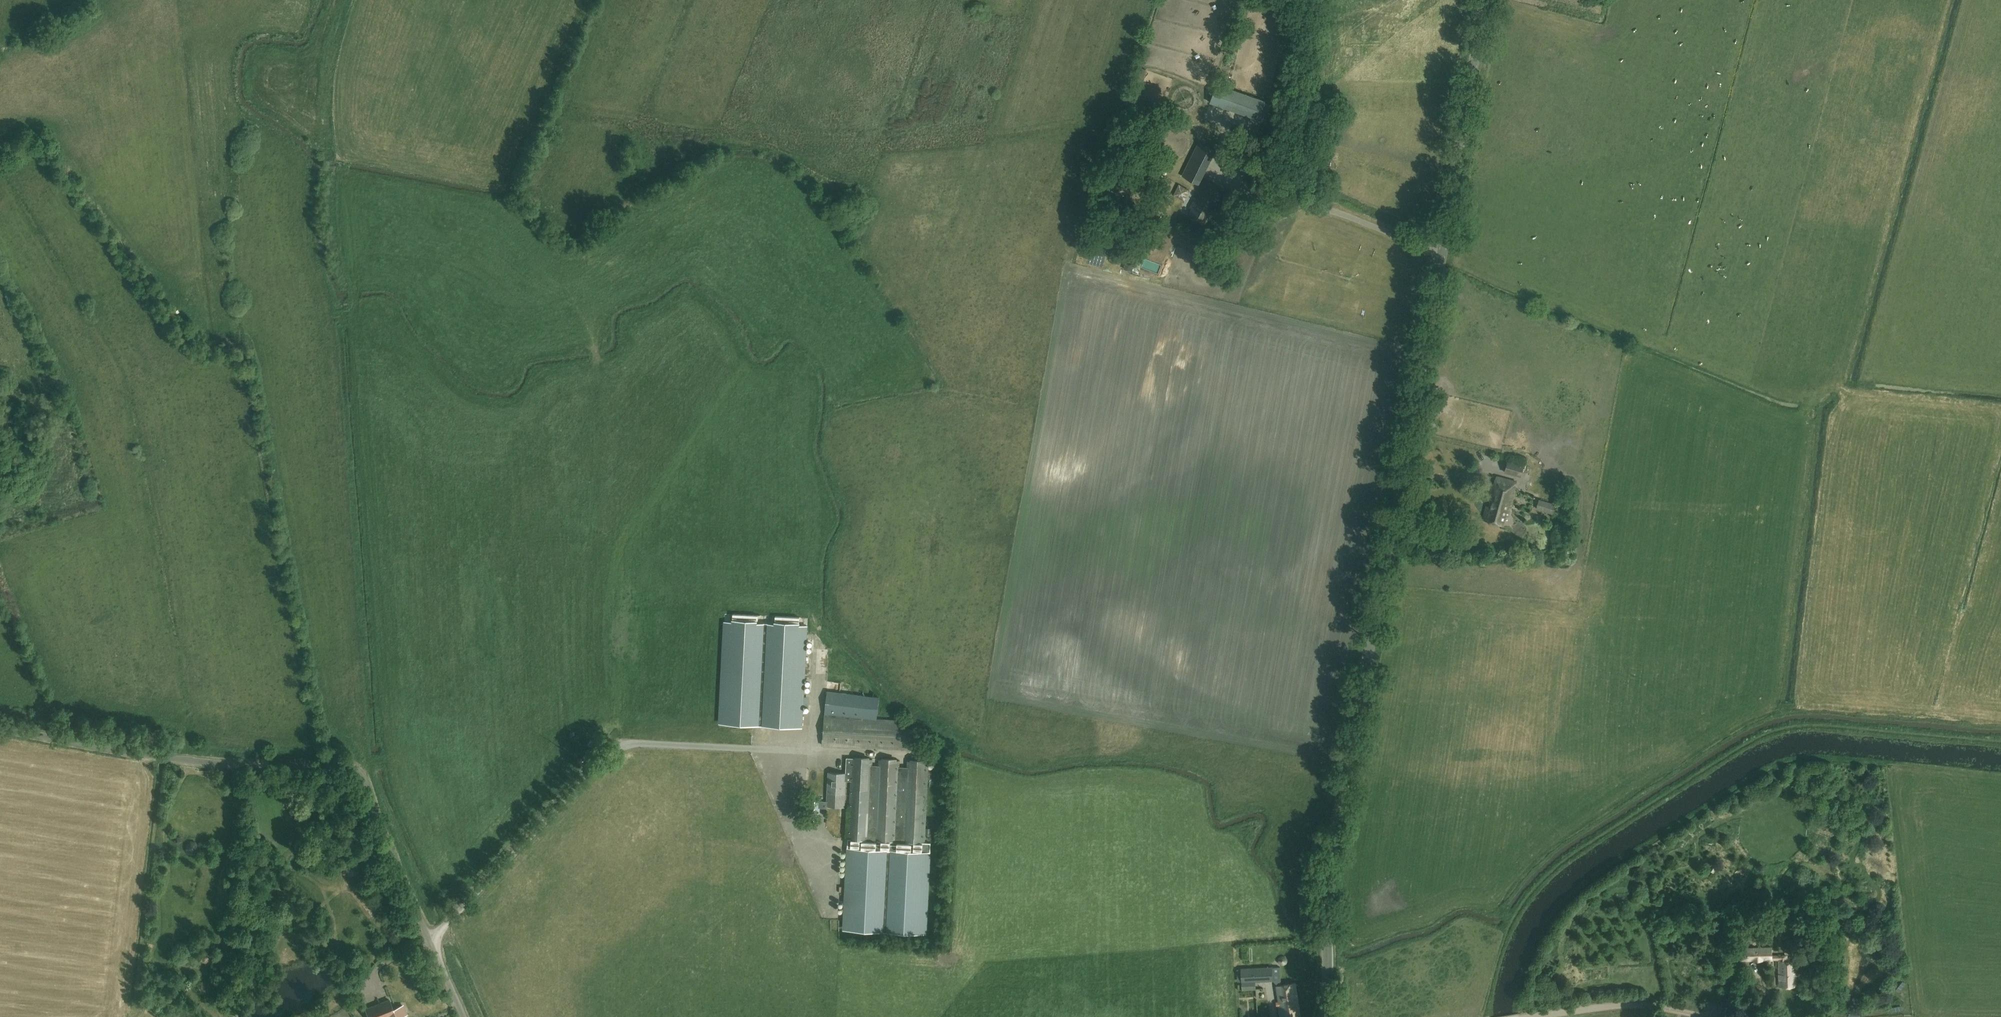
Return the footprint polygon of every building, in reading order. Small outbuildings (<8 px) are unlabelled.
[(1259,119),(1264,105),(1265,101),(1215,83),(1209,102),(1259,119)] [(1303,115),(1312,121),(1318,112),(1310,106),(1303,115)] [(1182,138),(1180,146),(1188,148),(1190,140),(1182,138)] [(1200,184),(1217,149),(1201,141),(1192,155),(1181,175),(1200,184)] [(1145,185),(1160,193),(1166,181),(1151,172),(1145,185)] [(1216,211),(1227,191),(1204,179),(1194,200),(1195,200),(1191,208),(1192,209),(1189,216),(1206,225),(1210,216),(1212,217),(1215,210),(1216,211)] [(1185,202),(1190,190),(1179,184),(1173,195),(1185,202)] [(1141,211),(1146,203),(1138,199),(1134,207),(1141,211)] [(1155,269),(1160,260),(1153,255),(1147,265),(1155,269)] [(1130,261),(1127,269),(1143,274),(1146,266),(1130,261)] [(1508,460),(1504,472),(1521,477),(1524,464),(1508,460)] [(1494,485),(1492,485),(1483,520),(1503,526),(1505,517),(1507,518),(1515,491),(1514,490),(1516,482),(1496,477),(1494,485)] [(1553,514),(1556,505),(1539,499),(1536,509),(1553,514)] [(719,721),(802,725),(802,724),(803,724),(803,723),(802,723),(807,626),(799,625),(800,617),(775,616),(775,624),(757,623),(757,620),(758,620),(758,615),(733,614),(733,622),(724,622),(719,721)] [(914,731),(900,730),(901,720),(876,718),(878,697),(828,691),(825,713),(825,716),(824,716),(824,717),(825,717),(823,739),(822,744),(822,745),(913,749),(914,731)] [(819,805),(827,806),(845,807),(846,781),(851,781),(843,927),(926,932),(931,843),(925,842),(928,762),(908,761),(907,766),(900,766),(900,760),(879,759),(879,765),(872,765),(872,759),(846,757),(845,773),(829,772),(827,801),(811,800),(810,808),(819,809),(819,805)] [(1795,958),(1786,958),(1786,955),(1772,955),(1771,947),(1748,947),(1748,960),(1780,959),(1780,986),(1796,985),(1795,958)] [(1242,982),(1273,980),(1272,967),(1241,968),(1242,982)] [(1300,1015),(1295,983),(1278,985),(1280,1001),(1278,1001),(1281,1016),(1289,1016),(1300,1015)] [(395,1008),(393,1009),(389,1000),(365,1010),(368,1016),(384,1016),(385,1016),(398,1016),(395,1008)]
